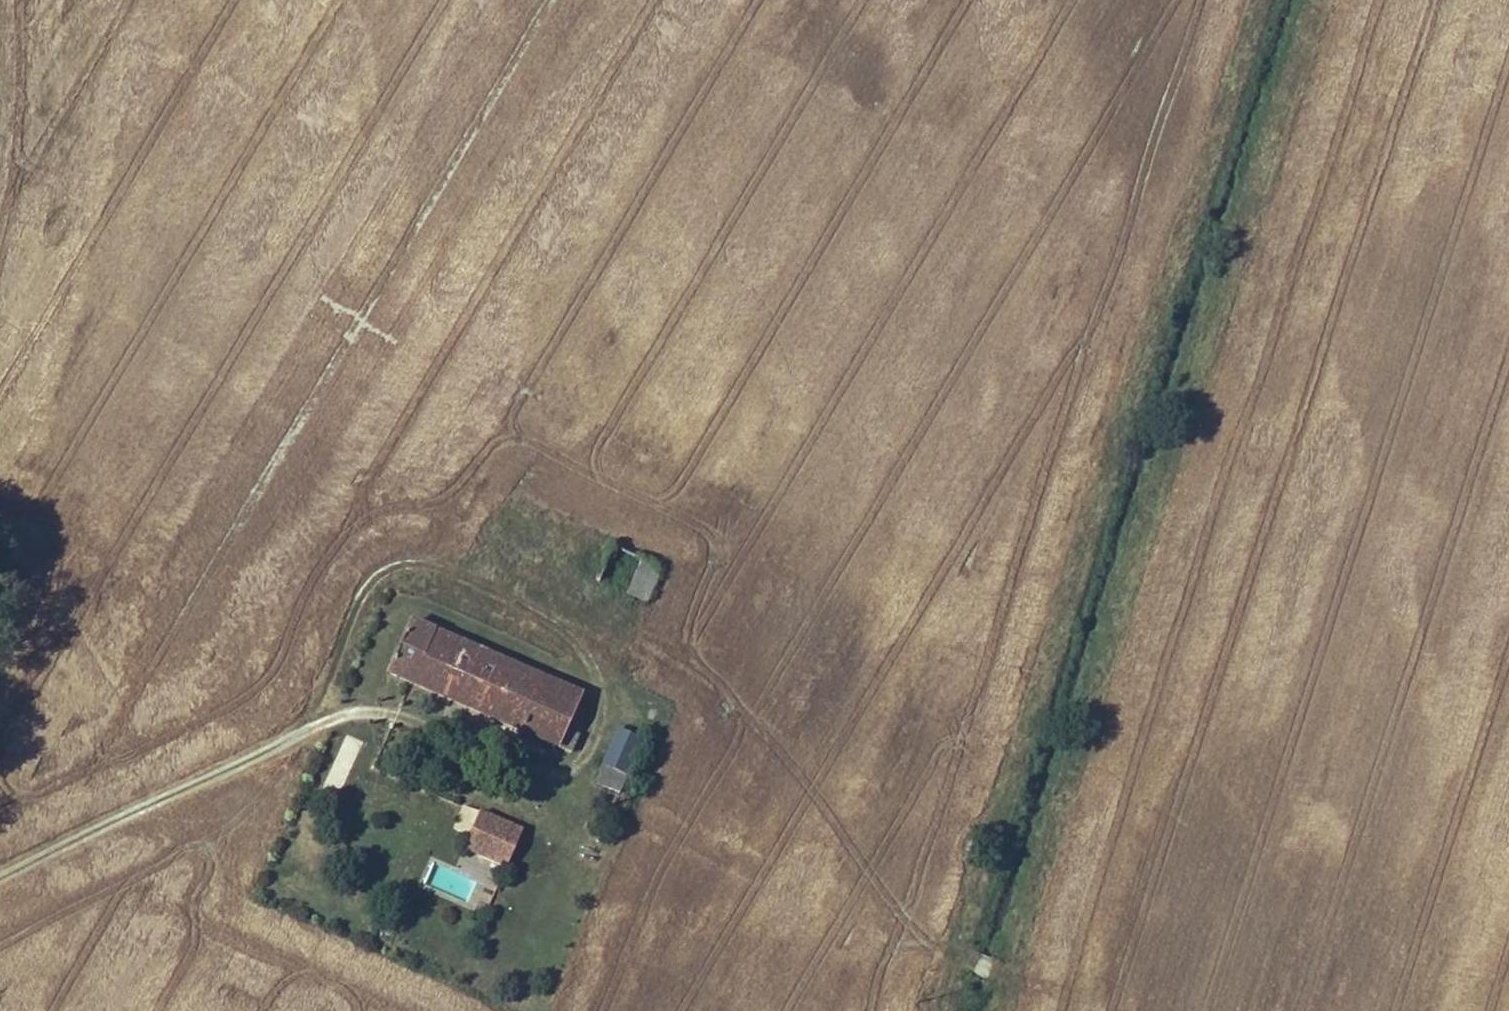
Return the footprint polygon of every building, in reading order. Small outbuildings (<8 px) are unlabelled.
[(394,673),(561,743),(577,750),(584,734),(567,727),(584,688),(417,618),(394,673)] [(618,726),(595,782),(622,793),(645,737),(618,726)] [(467,846),(507,864),(523,828),(466,804),(459,820),(456,828),(472,835),(467,846)]
